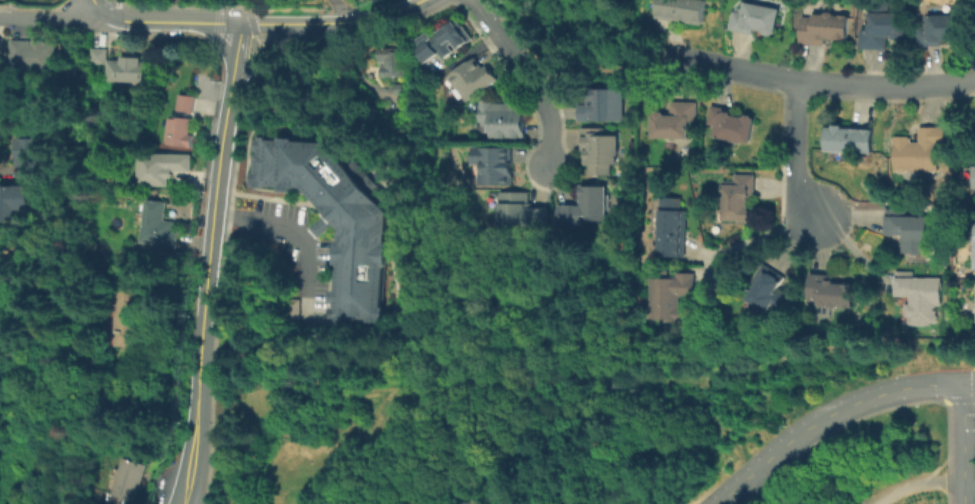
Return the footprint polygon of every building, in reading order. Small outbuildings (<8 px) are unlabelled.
[(655,20),(658,0),(692,0),(708,3),(703,29),(655,20)] [(731,30),(734,13),(742,15),(744,4),(780,9),(775,37),(731,30)] [(868,24),(868,14),(907,14),(907,41),(889,41),(889,52),(862,52),(863,24),(868,24)] [(943,48),(920,48),(920,29),(927,29),(927,16),(963,17),(963,41),(943,41),(943,48)] [(825,46),(803,46),(803,19),(813,19),(813,17),(847,17),(847,39),(825,39),(825,46)] [(414,48),(457,19),(472,41),(445,59),(441,53),(425,64),(414,48)] [(53,70),(9,70),(10,38),(45,39),(45,42),(54,42),(53,70)] [(104,47),(103,66),(88,65),(89,46),(104,47)] [(383,78),(383,47),(405,47),(405,78),(383,78)] [(127,80),(105,79),(106,59),(118,59),(118,55),(128,56),(127,80)] [(148,82),(127,80),(128,56),(139,56),(139,61),(149,61),(148,82)] [(479,57),(498,82),(468,105),(449,80),(479,57)] [(393,97),(393,85),(408,85),(408,97),(393,97)] [(580,122),(580,91),(624,91),(624,122),(580,122)] [(192,96),(175,93),(173,111),(190,113),(192,96)] [(497,102),(497,107),(524,107),(524,141),(491,141),(491,120),(480,120),(480,102),(497,102)] [(653,110),(672,110),(672,104),(698,104),(698,126),(689,126),(689,141),(653,141),(653,110)] [(714,109),(745,115),(745,117),(756,119),(751,146),(709,138),(714,109)] [(169,144),(175,116),(193,120),(188,147),(169,144)] [(828,127),(873,127),(873,154),(851,154),(851,159),(828,159),(828,127)] [(939,173),(896,172),(896,141),(922,141),(922,127),(947,127),(947,146),(939,146),(939,173)] [(584,130),(610,130),(610,135),(619,135),(618,171),(611,171),(611,177),(584,177),(584,130)] [(302,186),(294,186),(294,190),(280,189),(280,185),(263,184),(263,187),(250,186),(250,183),(247,182),(247,171),(250,172),(252,153),(255,153),(255,150),(252,150),(253,137),(256,138),(256,134),(266,135),(266,138),(280,139),(280,136),(295,137),(295,139),(323,141),(345,165),(353,158),(389,200),(381,207),(385,211),(383,241),(389,242),(388,265),(382,265),(379,305),(383,305),(382,318),(379,318),(379,322),(367,321),(367,317),(355,317),(355,320),(344,319),(344,323),(333,322),(333,320),(330,319),(331,307),(334,307),(335,302),(329,302),(329,289),(335,289),(336,264),(333,264),(335,239),(338,239),(338,228),(332,221),(316,236),(307,227),(324,211),(302,186)] [(22,179),(22,164),(12,164),(13,135),(43,136),(42,179),(22,179)] [(512,165),(512,188),(481,188),(481,164),(473,164),(473,149),(512,149),(512,165)] [(169,182),(141,182),(141,155),(193,155),(193,171),(169,171),(169,182)] [(751,220),(725,220),(725,185),(736,185),(736,174),(756,174),(756,208),(751,208),(751,220)] [(12,219),(0,219),(0,185),(28,184),(28,207),(12,208),(12,219)] [(583,204),(583,188),(610,188),(609,226),(559,226),(559,204),(583,204)] [(500,194),(531,194),(531,208),(550,209),(550,229),(500,229),(500,194)] [(660,200),(684,200),(684,228),(688,228),(688,258),(660,258),(660,200)] [(145,202),(169,204),(167,222),(182,223),(178,250),(140,245),(145,202)] [(908,212),(908,218),(931,218),(931,256),(906,256),(906,235),(887,235),(887,212),(908,212)] [(743,299),(766,265),(785,279),(778,289),(790,297),(775,320),(743,299)] [(899,300),(899,274),(916,274),(916,280),(943,280),(943,326),(908,326),(908,300),(899,300)] [(651,277),(696,277),(696,300),(683,300),(683,308),(689,308),(689,323),(651,323),(651,277)] [(835,277),(835,285),(856,285),(856,310),(821,310),(821,297),(811,297),(811,277),(835,277)] [(139,291),(139,323),(152,323),(152,345),(120,344),(120,291),(139,291)]
